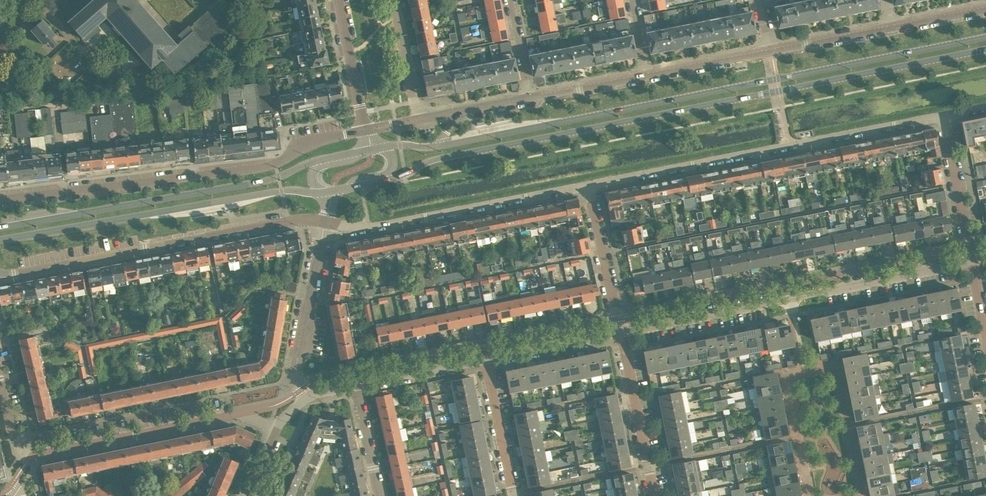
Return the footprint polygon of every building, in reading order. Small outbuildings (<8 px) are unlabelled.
[(68,22),(82,39),(106,17),(130,44),(151,69),(161,60),(174,75),(206,46),(209,42),(213,47),(228,34),(224,30),(228,26),(216,12),(211,15),(208,11),(193,23),(194,24),(190,28),(188,26),(178,35),(182,40),(176,45),(137,0),(93,0),(68,22)] [(427,6),(425,0),(409,0),(411,9),(427,6)] [(477,14),(501,9),(500,0),(497,0),(485,2),(486,8),(476,10),(477,14)] [(538,13),(553,10),(552,5),(561,3),(561,0),(552,0),(536,3),(538,13)] [(607,5),(598,7),(598,11),(623,7),(622,0),(607,0),(607,5)] [(674,0),(657,0),(649,2),(651,12),(665,9),(664,3),(674,1),(674,0)] [(801,24),(797,4),(787,5),(786,0),(782,0),(776,1),(781,28),(782,27),(784,29),(787,28),(788,26),(795,25),(796,26),(799,25),(800,24),(801,24)] [(820,20),(816,0),(815,0),(797,4),(801,24),(802,24),(803,25),(806,24),(807,23),(815,21),(816,22),(819,22),(820,20)] [(840,16),(836,0),(816,0),(820,20),(822,20),(823,21),(826,20),(826,19),(834,17),(835,18),(838,18),(839,16),(840,16)] [(860,12),(857,0),(836,0),(840,16),(841,16),(842,17),(846,16),(846,15),(854,13),(855,15),(858,14),(859,12),(860,12)] [(860,12),(862,13),(865,13),(865,11),(873,9),(874,11),(877,10),(878,9),(880,8),(878,0),(857,0),(860,12)] [(289,21),(300,19),(318,15),(318,13),(316,13),(315,4),(302,6),(298,7),(294,7),(295,10),(292,10),(292,13),(288,13),(289,21)] [(429,18),(427,6),(411,9),(413,21),(429,18)] [(740,15),(729,17),(733,37),(734,36),(736,38),(739,37),(740,35),(748,34),(750,35),(752,35),(753,33),(754,32),(749,6),(739,8),(740,15)] [(625,17),(623,7),(598,11),(599,16),(609,14),(610,20),(625,17)] [(571,12),(572,16),(580,15),(580,11),(579,8),(574,9),(575,12),(571,12)] [(503,19),(501,9),(477,14),(478,19),(488,17),(489,22),(503,19)] [(538,13),(540,23),(565,18),(564,13),(554,15),(553,10),(538,13)] [(591,13),(583,14),(584,21),(591,20),(591,17),(592,17),(591,13)] [(645,27),(656,25),(654,13),(643,15),(645,27)] [(318,15),(300,19),(302,30),(321,27),(321,26),(319,26),(317,18),(319,17),(318,15)] [(732,38),(733,37),(729,17),(709,21),(713,40),(714,40),(715,42),(718,41),(719,39),(727,38),(729,39),(732,38)] [(416,33),(431,30),(429,18),(413,21),(416,33)] [(565,22),(565,18),(540,23),(542,33),(557,30),(556,24),(565,22)] [(480,29),(481,34),(505,29),(503,19),(489,22),(490,27),(480,29)] [(47,42),(52,48),(57,44),(52,38),(55,35),(42,21),(31,30),(44,45),(47,42)] [(712,41),(713,40),(709,21),(688,25),(692,45),(693,44),(695,46),(698,45),(699,43),(707,42),(708,43),(711,42),(712,41)] [(629,24),(616,26),(617,32),(619,32),(630,30),(629,24)] [(656,25),(645,27),(650,53),(652,52),(653,54),(656,53),(657,51),(665,50),(666,51),(670,50),(671,49),(667,29),(657,31),(656,25)] [(691,45),(692,45),(688,25),(667,29),(671,49),(672,48),(674,50),(677,49),(678,47),(686,46),(687,47),(690,47),(691,45)] [(295,44),(305,42),(322,39),(320,31),(321,30),(321,27),(302,30),(290,33),(292,39),(293,39),(295,44)] [(507,39),(505,29),(481,34),(482,39),(492,37),(493,42),(507,39)] [(434,41),(431,30),(416,33),(418,45),(434,41)] [(635,56),(630,30),(619,32),(620,39),(610,41),(614,60),(616,60),(617,61),(620,60),(620,59),(628,57),(630,58),(633,58),(633,56),(635,56)] [(322,39),(305,42),(295,44),(297,56),(307,54),(308,54),(325,50),(325,49),(324,49),(323,44),(324,43),(323,40),(322,39)] [(259,44),(261,51),(274,48),(272,41),(259,44)] [(434,41),(418,45),(421,57),(436,54),(434,41)] [(499,43),(501,55),(512,53),(510,41),(508,42),(499,43)] [(613,60),(614,60),(610,41),(590,44),(594,64),(595,64),(596,65),(599,64),(600,63),(608,61),(610,62),(613,62),(613,60)] [(593,64),(594,64),(590,44),(570,48),(574,68),(575,68),(576,69),(579,68),(580,67),(588,65),(589,66),(593,66),(593,64)] [(540,54),(539,48),(537,48),(528,50),(533,76),(535,76),(536,77),(539,76),(540,75),(548,73),(549,74),(552,74),(553,72),(554,72),(550,52),(540,54)] [(573,68),(574,68),(570,48),(550,52),(554,72),(555,72),(556,73),(559,72),(559,71),(568,69),(569,70),(573,70),(573,68)] [(311,67),(328,64),(325,50),(308,54),(307,54),(297,56),(298,63),(310,61),(311,67)] [(503,82),(518,79),(512,53),(501,55),(503,62),(493,63),(497,83),(498,83),(499,84),(502,83),(503,82)] [(455,93),(451,72),(448,56),(422,61),(425,77),(423,77),(428,98),(437,96),(441,95),(455,93)] [(497,83),(493,63),(472,67),(476,87),(477,87),(478,88),(481,87),(482,86),(490,84),(492,85),(495,85),(496,83),(497,83)] [(455,93),(455,91),(456,91),(458,92),(461,91),(461,90),(470,88),(471,89),(474,89),(475,87),(476,87),(472,67),(451,72),(455,93)] [(246,131),(259,129),(258,114),(257,111),(254,84),(227,87),(232,123),(233,132),(246,131)] [(258,114),(259,129),(260,129),(262,149),(278,147),(276,132),(274,114),(274,112),(268,85),(254,84),(257,111),(258,114)] [(342,101),(341,97),(339,85),(326,87),(329,104),(342,101)] [(314,89),(318,106),(329,104),(326,87),(314,89)] [(302,92),(305,108),(318,106),(314,89),(302,92)] [(290,94),(293,111),(305,108),(302,92),(290,94)] [(221,94),(215,95),(216,109),(223,108),(221,94)] [(281,113),(282,113),(293,111),(290,94),(278,96),(281,113)] [(178,118),(178,113),(184,113),(183,98),(168,100),(170,114),(171,114),(172,119),(178,118)] [(138,146),(137,137),(136,137),(135,136),(134,136),(133,135),(133,134),(132,134),(132,133),(132,132),(132,131),(133,130),(134,129),(134,128),(135,128),(136,128),(133,100),(108,103),(110,114),(111,131),(113,131),(114,131),(115,132),(116,133),(117,133),(117,134),(117,135),(117,136),(117,137),(116,138),(115,139),(115,140),(114,140),(113,140),(113,148),(116,167),(140,164),(138,146)] [(17,138),(30,136),(30,131),(29,122),(28,112),(14,114),(17,138)] [(89,151),(92,170),(116,167),(113,148),(113,140),(112,140),(111,140),(110,139),(109,139),(109,138),(108,137),(108,136),(108,135),(108,134),(108,133),(109,132),(110,131),(111,131),(110,114),(89,116),(93,151),(89,151)] [(964,123),(969,147),(976,145),(976,143),(985,141),(985,118),(964,123)] [(222,154),(235,152),(233,132),(232,123),(218,124),(219,133),(219,134),(222,154)] [(921,131),(921,132),(925,152),(926,158),(939,156),(935,136),(936,136),(935,128),(921,131)] [(249,151),(262,149),(260,129),(259,129),(246,131),(249,151)] [(902,156),(925,152),(921,132),(920,132),(919,130),(915,131),(914,133),(898,136),(897,134),(893,135),(892,137),(895,158),(902,156)] [(246,131),(233,132),(235,152),(249,151),(246,131)] [(219,134),(206,136),(208,156),(222,154),(219,134)] [(195,157),(208,156),(206,136),(192,137),(195,157)] [(862,143),(865,164),(895,158),(892,137),(891,138),(889,136),(885,137),(884,139),(868,142),(866,140),(862,141),(862,143)] [(164,161),(189,158),(187,140),(162,143),(164,161)] [(831,149),(835,170),(865,164),(862,143),(860,143),(859,142),(855,143),(854,145),(838,148),(837,146),(833,147),(832,149),(831,149)] [(20,178),(34,177),(31,152),(18,153),(17,143),(17,144),(20,178)] [(164,161),(162,143),(138,146),(140,164),(164,161)] [(7,180),(20,178),(17,144),(7,145),(9,155),(4,155),(7,180)] [(80,171),(92,170),(89,151),(89,147),(77,148),(77,153),(65,154),(67,172),(67,173),(68,173),(80,171)] [(801,155),(805,175),(835,170),(831,149),(830,149),(829,148),(825,148),(824,150),(808,154),(807,152),(803,153),(802,155),(801,155)] [(34,177),(48,175),(45,150),(31,152),(34,177)] [(45,150),(48,175),(62,173),(60,155),(53,156),(53,150),(45,151),(45,150)] [(774,181),(775,181),(805,175),(801,155),(800,155),(799,153),(795,154),(794,156),(778,160),(777,158),(773,159),(772,161),(770,161),(774,181)] [(739,167),(743,188),(774,181),(770,161),(767,162),(766,160),(762,161),(761,163),(746,166),(744,164),(740,165),(739,167)] [(975,166),(976,169),(978,177),(985,176),(985,164),(975,166)] [(708,173),(712,194),(743,188),(739,167),(738,167),(736,166),(733,166),(732,169),(715,172),(714,170),(710,171),(709,173),(708,173)] [(921,171),(923,179),(941,176),(939,169),(930,170),(921,171)] [(678,179),(682,200),(712,194),(708,173),(706,172),(702,172),(701,175),(686,178),(684,176),(680,177),(680,179),(678,179)] [(942,183),(941,176),(923,179),(924,187),(942,183)] [(648,185),(652,205),(682,200),(678,179),(677,179),(676,178),(672,178),(671,180),(656,184),(654,182),(650,183),(650,185),(648,185)] [(618,190),(624,217),(623,211),(652,205),(648,185),(646,183),(642,184),(642,186),(625,190),(624,188),(620,189),(619,191),(618,190)] [(624,217),(618,190),(605,193),(606,200),(607,200),(611,220),(624,217)] [(942,211),(947,210),(945,200),(946,200),(944,190),(925,194),(927,204),(933,203),(940,201),(942,211)] [(571,200),(564,202),(568,222),(569,228),(582,226),(579,206),(579,205),(578,198),(571,199),(571,200)] [(549,225),(568,222),(564,202),(563,202),(561,200),(558,201),(557,203),(546,205),(549,225)] [(537,228),(549,225),(546,205),(541,206),(539,205),(536,205),(535,207),(533,208),(537,228)] [(507,234),(537,228),(533,208),(532,208),(531,206),(527,207),(526,209),(510,212),(509,211),(505,212),(504,213),(503,214),(507,234)] [(924,236),(933,234),(930,220),(925,221),(923,211),(919,212),(924,236)] [(914,238),(924,236),(919,212),(914,213),(916,222),(911,223),(914,238)] [(507,234),(503,214),(501,214),(500,213),(497,213),(496,215),(484,217),(488,237),(507,234)] [(905,240),(914,238),(911,223),(906,224),(904,215),(900,216),(905,240)] [(882,216),(878,217),(882,241),(892,239),(889,225),(884,226),(882,216)] [(895,242),(905,240),(900,216),(895,217),(897,226),(892,227),(895,242)] [(473,219),(472,220),(476,240),(488,237),(484,217),(479,218),(478,217),(474,218),(473,219)] [(875,228),(870,229),(873,243),(882,241),(878,217),(873,218),(875,228)] [(940,218),(930,220),(933,234),(943,232),(942,230),(951,228),(949,218),(940,220),(940,218)] [(458,243),(476,240),(472,220),(471,220),(470,219),(466,219),(465,221),(454,223),(458,243)] [(863,220),(859,221),(864,245),(873,243),(870,229),(865,230),(863,220)] [(856,231),(851,232),(854,247),(864,245),(859,221),(854,222),(856,231)] [(446,246),(458,243),(454,223),(449,224),(447,223),(443,224),(443,225),(441,226),(446,246)] [(845,224),(840,225),(845,249),(854,247),(851,232),(846,233),(845,224)] [(428,249),(446,246),(441,226),(440,226),(439,225),(435,226),(435,227),(423,229),(427,246),(428,249)] [(835,251),(845,249),(840,225),(835,226),(837,235),(832,236),(835,251)] [(622,231),(625,246),(644,242),(643,237),(648,236),(646,229),(642,230),(641,226),(631,228),(631,229),(622,231)] [(826,253),(835,251),(832,236),(827,237),(826,228),(821,229),(826,253)] [(415,251),(428,249),(427,246),(423,229),(418,230),(417,229),(413,230),(412,231),(411,232),(415,251)] [(815,255),(826,253),(821,229),(816,229),(818,239),(812,240),(815,255)] [(298,242),(296,230),(284,232),(288,251),(302,249),(301,241),(298,242)] [(397,255),(415,251),(411,232),(410,232),(409,231),(405,232),(404,233),(393,235),(397,255)] [(287,252),(288,251),(284,232),(278,234),(277,232),(272,233),(272,235),(275,251),(286,249),(287,252)] [(804,257),(815,255),(812,240),(806,241),(804,232),(799,233),(804,257)] [(791,260),(804,257),(799,233),(795,234),(795,235),(790,236),(792,244),(793,252),(789,253),(791,260)] [(263,254),(275,251),(272,235),(266,236),(265,235),(260,236),(263,254)] [(385,257),(397,255),(393,235),(387,236),(386,235),(382,236),(381,237),(384,253),(385,257)] [(250,253),(251,256),(263,254),(260,236),(260,237),(254,238),(253,237),(248,238),(248,239),(250,253)] [(781,262),(791,260),(789,253),(793,252),(792,244),(783,246),(781,236),(776,237),(781,262)] [(367,261),(385,257),(384,253),(381,237),(379,238),(377,237),(374,237),(373,239),(362,241),(367,261)] [(771,264),(781,262),(776,237),(772,238),(774,248),(768,249),(771,264)] [(571,256),(590,252),(587,238),(574,240),(574,239),(567,240),(563,241),(563,240),(560,241),(559,238),(554,240),(554,241),(552,242),(548,247),(550,258),(557,255),(557,254),(565,252),(569,251),(568,247),(569,247),(571,256)] [(239,258),(251,256),(250,253),(248,239),(242,240),(241,239),(236,240),(236,242),(239,258)] [(354,263),(367,261),(362,241),(358,242),(358,241),(349,242),(354,263)] [(667,247),(670,247),(672,258),(676,257),(676,254),(675,249),(675,246),(674,246),(673,241),(666,242),(667,247)] [(759,241),(755,242),(760,266),(771,264),(768,249),(761,250),(759,241)] [(227,261),(239,258),(236,242),(230,243),(229,242),(224,243),(224,244),(227,261)] [(354,263),(349,242),(345,243),(346,246),(342,247),(342,250),(337,249),(334,266),(340,267),(338,274),(347,276),(349,265),(354,264),(354,263)] [(752,252),(747,253),(750,268),(760,266),(755,242),(750,243),(752,252)] [(214,263),(227,261),(224,244),(211,246),(214,263)] [(731,272),(728,257),(728,253),(723,254),(721,245),(716,246),(717,249),(722,274),(731,272)] [(741,270),(750,268),(747,253),(742,254),(740,245),(736,246),(741,270)] [(731,272),(741,270),(736,246),(731,246),(732,248),(727,249),(728,253),(728,257),(731,272)] [(206,248),(201,249),(195,250),(198,266),(210,264),(206,248)] [(714,260),(710,261),(713,275),(722,274),(717,249),(712,250),(714,260)] [(186,269),(198,266),(195,250),(189,251),(188,250),(184,251),(183,252),(186,269)] [(542,258),(541,250),(542,256),(531,258),(532,264),(543,262),(542,258)] [(174,271),(186,269),(183,252),(177,253),(176,252),(172,253),(172,254),(171,254),(174,271)] [(703,252),(698,253),(703,277),(713,275),(710,261),(705,262),(703,252)] [(693,279),(703,277),(698,253),(694,254),(696,264),(690,265),(693,279)] [(162,273),(174,271),(171,254),(165,255),(165,254),(160,255),(160,256),(159,257),(162,273)] [(150,276),(162,273),(159,257),(153,258),(152,257),(148,257),(148,259),(147,259),(150,276)] [(529,258),(514,261),(515,267),(530,264),(529,258)] [(138,278),(150,276),(147,259),(142,260),(141,259),(136,260),(136,261),(135,261),(138,278)] [(677,260),(673,261),(668,262),(670,272),(672,287),(682,285),(677,260)] [(682,260),(677,260),(682,285),(692,283),(689,268),(683,269),(682,260)] [(126,280),(138,278),(135,261),(130,262),(129,261),(124,262),(124,263),(123,263),(126,280)] [(127,285),(126,280),(123,263),(118,265),(117,263),(112,264),(112,266),(111,266),(114,280),(114,283),(115,287),(127,285)] [(663,288),(672,287),(670,272),(665,273),(663,263),(658,264),(663,288)] [(654,290),(663,288),(658,264),(654,265),(656,275),(651,276),(654,290)] [(102,285),(114,283),(114,280),(111,266),(105,267),(105,266),(100,267),(100,268),(99,268),(102,285)] [(90,287),(102,285),(99,268),(86,271),(90,287)] [(82,271),(70,274),(73,290),(85,288),(82,271)] [(70,274),(69,274),(68,273),(64,274),(63,275),(58,276),(61,293),(73,290),(70,274)] [(452,273),(434,277),(430,278),(432,283),(455,278),(454,273),(452,273)] [(58,276),(57,276),(56,275),(51,276),(51,277),(46,278),(49,295),(61,293),(58,276)] [(644,292),(654,290),(651,276),(641,278),(641,280),(633,282),(635,292),(643,290),(644,292)] [(46,278),(45,279),(44,277),(40,278),(40,280),(34,281),(37,297),(49,295),(46,278)] [(434,277),(421,279),(422,285),(432,283),(430,278),(434,277)] [(592,289),(591,285),(590,280),(587,280),(587,277),(578,279),(579,287),(582,302),(594,299),(594,295),(599,294),(597,288),(592,289)] [(403,283),(402,279),(401,279),(401,278),(389,281),(391,291),(403,289),(401,283),(403,283)] [(422,285),(421,279),(408,282),(407,278),(402,279),(403,283),(401,283),(403,289),(422,285)] [(339,280),(331,279),(330,285),(328,299),(329,304),(346,300),(347,296),(349,296),(350,291),(348,290),(349,283),(338,281),(339,280)] [(34,281),(33,281),(32,280),(28,281),(28,282),(22,283),(25,300),(37,297),(34,281)] [(22,283),(21,283),(21,282),(16,283),(16,284),(10,285),(13,302),(25,300),(22,283)] [(286,283),(285,290),(295,292),(297,284),(286,283)] [(1,304),(13,302),(10,285),(0,287),(0,301),(1,304)] [(571,304),(582,302),(579,287),(568,289),(571,304)] [(556,292),(559,306),(571,304),(568,289),(556,292)] [(958,289),(947,291),(951,312),(962,310),(958,289)] [(941,314),(951,312),(947,291),(937,293),(941,314)] [(547,309),(559,306),(556,292),(544,294),(547,309)] [(272,298),(268,319),(283,321),(287,297),(284,297),(284,295),(276,293),(275,299),(272,298)] [(931,316),(941,314),(937,293),(927,295),(931,316)] [(533,296),(536,311),(547,309),(544,294),(533,296)] [(921,318),(931,316),(927,295),(917,297),(921,318)] [(524,313),(536,311),(533,296),(521,299),(524,313)] [(911,320),(921,318),(917,297),(907,299),(911,320)] [(469,301),(469,304),(470,309),(473,324),(485,321),(481,299),(469,301)] [(509,301),(512,316),(524,313),(521,299),(509,301)] [(901,322),(911,320),(907,299),(897,301),(901,322)] [(500,318),(512,316),(509,301),(497,303),(500,318)] [(891,324),(901,322),(897,301),(887,303),(891,324)] [(330,306),(332,319),(349,316),(346,303),(330,306)] [(488,321),(500,318),(497,303),(485,306),(488,321)] [(881,326),(891,324),(887,303),(877,305),(881,326)] [(473,324),(470,309),(469,304),(457,307),(458,311),(461,326),(473,324)] [(871,328),(881,326),(877,305),(867,307),(871,328)] [(461,326),(458,311),(457,307),(446,309),(447,314),(450,328),(461,326)] [(861,330),(871,328),(867,307),(857,309),(861,330)] [(450,328),(447,314),(446,309),(434,311),(435,316),(438,331),(450,328)] [(851,332),(861,330),(857,309),(847,311),(851,332)] [(841,334),(851,332),(847,311),(837,314),(841,334)] [(414,335),(426,333),(423,318),(422,313),(421,314),(420,313),(413,314),(414,316),(410,317),(411,321),(414,335)] [(414,335),(411,321),(410,317),(410,314),(398,316),(399,323),(402,338),(414,335)] [(841,334),(837,314),(837,316),(826,318),(830,338),(841,336),(841,334)] [(332,319),(335,333),(352,329),(349,316),(332,319)] [(435,316),(423,318),(426,333),(438,331),(435,316)] [(818,341),(830,338),(826,318),(814,320),(818,341)] [(279,341),(283,321),(268,319),(265,339),(279,341)] [(378,343),(391,340),(388,326),(387,321),(375,323),(378,343)] [(399,323),(388,326),(391,340),(402,338),(399,323)] [(789,325),(776,328),(781,348),(793,346),(789,325)] [(117,326),(111,327),(113,336),(121,334),(120,328),(117,326)] [(759,351),(769,349),(764,328),(754,330),(759,351)] [(769,351),(781,348),(776,328),(765,330),(765,328),(764,328),(769,349),(769,351)] [(335,333),(337,346),(354,342),(352,329),(335,333)] [(748,353),(759,351),(754,330),(744,332),(748,353)] [(738,355),(748,353),(744,332),(734,334),(738,355)] [(728,357),(738,355),(734,334),(724,336),(728,357)] [(718,359),(728,357),(724,336),(714,338),(718,359)] [(940,340),(943,350),(963,346),(961,336),(940,340)] [(20,341),(25,361),(39,358),(34,337),(20,341)] [(708,361),(718,359),(714,338),(704,340),(708,361)] [(261,360),(260,361),(268,370),(272,365),(275,365),(279,341),(265,339),(261,360)] [(698,363),(708,361),(704,340),(694,342),(698,363)] [(354,342),(337,346),(340,359),(345,358),(346,364),(354,362),(352,357),(357,356),(354,342)] [(688,365),(698,363),(694,342),(684,344),(688,365)] [(845,350),(844,350),(845,355),(853,353),(851,343),(844,345),(845,350)] [(678,367),(688,365),(684,344),(674,346),(678,367)] [(668,369),(678,367),(674,346),(664,348),(668,369)] [(965,356),(963,346),(943,350),(945,360),(965,356)] [(669,374),(668,369),(664,348),(654,350),(658,371),(659,376),(669,374)] [(648,373),(658,371),(654,350),(644,352),(648,373)] [(607,351),(597,354),(601,374),(611,372),(607,351)] [(597,354),(587,356),(591,376),(601,374),(597,354)] [(846,359),(848,369),(869,365),(866,355),(846,359)] [(587,356),(577,358),(581,378),(591,376),(587,356)] [(907,363),(908,368),(915,366),(914,361),(916,361),(915,356),(914,356),(907,357),(907,358),(908,363),(907,363)] [(967,366),(965,356),(945,360),(947,370),(967,366)] [(44,378),(39,358),(25,361),(29,381),(44,378)] [(577,358),(567,359),(571,380),(581,378),(577,358)] [(900,364),(901,369),(908,368),(907,363),(905,363),(904,358),(897,360),(898,365),(900,364)] [(567,359),(557,361),(562,382),(571,380),(567,359)] [(258,363),(246,366),(249,380),(264,377),(263,374),(264,374),(268,370),(260,361),(258,363)] [(557,361),(548,363),(552,384),(562,382),(557,361)] [(765,371),(773,370),(772,364),(771,364),(770,361),(765,362),(766,366),(764,366),(765,371)] [(538,365),(542,386),(552,384),(548,363),(538,365)] [(538,365),(528,367),(532,388),(542,386),(538,365)] [(871,375),(869,365),(848,369),(850,379),(871,375)] [(229,384),(249,380),(246,366),(226,370),(229,384)] [(969,376),(967,366),(947,370),(949,380),(969,376)] [(528,367),(518,369),(522,390),(532,388),(528,367)] [(510,392),(522,390),(518,369),(506,372),(510,392)] [(209,388),(229,384),(226,370),(206,374),(209,388)] [(754,378),(756,388),(776,384),(774,373),(754,378)] [(206,374),(186,378),(189,392),(209,388),(206,374)] [(850,379),(852,389),(873,385),(871,375),(850,379)] [(453,392),(474,388),(472,377),(459,380),(459,376),(444,379),(446,388),(452,387),(453,392)] [(971,386),(969,376),(949,380),(951,390),(971,386)] [(29,381),(34,401),(48,398),(44,378),(29,381)] [(161,383),(164,397),(168,396),(189,392),(186,378),(165,382),(161,383)] [(164,397),(161,383),(141,387),(144,401),(164,397)] [(778,394),(776,384),(756,388),(758,398),(778,394)] [(875,395),(873,385),(852,389),(854,400),(875,395)] [(973,397),(971,386),(951,390),(953,401),(973,397)] [(124,405),(144,401),(141,387),(121,391),(124,405)] [(476,399),(474,388),(453,392),(455,403),(476,399)] [(376,397),(378,409),(393,406),(390,394),(386,395),(385,390),(379,392),(380,396),(376,397)] [(103,409),(124,405),(121,391),(100,395),(103,409)] [(659,397),(661,407),(682,403),(679,392),(659,397)] [(758,398),(760,408),(780,404),(778,394),(758,398)] [(92,412),(103,409),(100,395),(89,398),(92,412)] [(595,399),(597,409),(618,405),(616,395),(595,399)] [(854,400),(856,410),(877,405),(875,395),(854,400)] [(51,411),(48,398),(34,401),(40,425),(46,424),(45,419),(58,416),(57,410),(51,411)] [(71,416),(92,412),(89,398),(68,402),(69,405),(63,406),(65,414),(71,413),(71,416)] [(455,403),(458,413),(478,409),(476,399),(455,403)] [(661,407),(663,417),(684,413),(682,403),(661,407)] [(576,406),(577,414),(586,412),(584,404),(576,406)] [(782,414),(780,404),(760,408),(762,418),(782,414)] [(954,409),(956,419),(977,415),(975,404),(954,409)] [(618,405),(597,409),(599,419),(620,415),(618,405)] [(879,416),(877,405),(856,410),(858,420),(879,416)] [(396,418),(393,406),(378,409),(381,421),(396,418)] [(480,419),(478,409),(458,413),(460,424),(480,419)] [(514,415),(517,426),(537,422),(535,411),(514,415)] [(663,417),(665,427),(686,423),(684,413),(663,417)] [(762,418),(764,428),(784,424),(782,414),(762,418)] [(313,415),(307,430),(318,435),(323,437),(335,438),(341,437),(353,434),(349,419),(337,421),(325,420),(313,415)] [(620,415),(599,419),(601,429),(622,425),(620,415)] [(979,425),(977,415),(956,419),(958,429),(979,425)] [(381,421),(383,433),(398,429),(396,418),(381,421)] [(460,424),(462,434),(482,430),(480,419),(460,424)] [(517,426),(519,436),(539,432),(537,422),(517,426)] [(686,423),(665,427),(667,437),(688,433),(686,423)] [(786,434),(784,424),(764,428),(766,438),(786,434)] [(860,428),(862,438),(882,434),(880,424),(860,428)] [(622,425),(601,429),(603,439),(624,435),(622,425)] [(961,439),(981,435),(979,425),(958,429),(961,439)] [(249,448),(253,439),(255,434),(235,426),(231,427),(234,441),(243,446),(238,458),(243,461),(249,448)] [(211,431),(214,446),(234,441),(231,427),(211,431)] [(755,439),(763,438),(761,428),(754,429),(755,439)] [(386,444),(401,441),(398,429),(383,433),(386,444)] [(307,430),(301,444),(312,449),(318,435),(307,430)] [(484,440),(482,430),(462,434),(464,444),(484,440)] [(199,434),(202,448),(214,446),(211,431),(199,434)] [(519,436),(521,446),(541,442),(539,432),(519,436)] [(667,437),(669,447),(690,443),(688,433),(667,437)] [(864,448),(884,444),(891,443),(889,433),(882,434),(862,438),(864,448)] [(179,438),(182,452),(202,448),(199,434),(179,438)] [(356,449),(353,434),(341,437),(344,452),(356,449)] [(624,435),(603,439),(605,449),(626,445),(624,435)] [(983,445),(981,435),(961,439),(963,449),(983,445)] [(922,447),(920,437),(913,438),(914,443),(912,443),(913,449),(922,447)] [(159,442),(162,456),(182,452),(179,438),(159,442)] [(464,444),(466,455),(486,451),(484,440),(464,444)] [(386,444),(389,456),(403,453),(401,441),(386,444)] [(114,451),(117,465),(162,456),(159,442),(114,451)] [(521,446),(523,456),(543,452),(541,442),(521,446)] [(767,446),(769,457),(790,453),(788,442),(767,446)] [(299,443),(296,452),(318,461),(319,457),(312,454),(313,449),(312,449),(301,444),(299,443)] [(692,453),(690,443),(669,447),(671,457),(692,453)] [(575,445),(577,455),(584,453),(582,444),(575,445)] [(866,458),(886,454),(884,444),(864,448),(866,458)] [(626,445),(605,449),(607,459),(628,455),(626,445)] [(965,459),(985,455),(983,445),(963,449),(965,459)] [(356,449),(344,452),(342,452),(343,457),(335,459),(336,463),(359,458),(357,449),(356,449)] [(94,455),(97,469),(117,465),(114,451),(94,455)] [(489,461),(486,451),(466,455),(468,465),(489,461)] [(316,465),(318,461),(296,452),(292,460),(306,466),(308,462),(316,465)] [(523,456),(525,466),(545,462),(543,452),(523,456)] [(391,468),(406,464),(403,453),(389,456),(391,468)] [(790,453),(769,457),(763,458),(765,468),(771,467),(792,463),(790,453)] [(868,468),(888,464),(895,463),(893,453),(886,454),(866,458),(868,468)] [(729,454),(721,456),(722,461),(723,466),(731,465),(729,454)] [(74,459),(77,474),(97,469),(94,455),(74,459)] [(628,455),(607,459),(609,470),(630,466),(628,455)] [(985,455),(965,459),(967,469),(985,465),(985,459),(985,455)] [(224,457),(216,477),(229,482),(237,463),(224,457)] [(361,467),(359,458),(336,463),(337,467),(345,465),(346,470),(361,467)] [(74,459),(62,462),(65,476),(77,474),(74,459)] [(292,460),(288,468),(311,478),(312,474),(304,470),(306,466),(292,460)] [(698,460),(693,461),(673,465),(675,476),(700,471),(698,460)] [(468,465),(470,476),(491,471),(489,461),(468,465)] [(65,476),(62,462),(42,466),(47,493),(53,492),(50,479),(65,476)] [(525,466),(527,476),(547,472),(545,462),(525,466)] [(391,468),(394,479),(408,476),(413,475),(411,463),(406,464),(391,468)] [(792,463),(771,467),(765,468),(767,478),(794,473),(792,463)] [(870,478),(890,474),(888,464),(868,468),(870,478)] [(967,469),(969,480),(985,476),(985,465),(967,469)] [(339,481),(363,475),(361,467),(346,470),(347,474),(339,476),(339,481)] [(309,482),(311,478),(288,468),(285,477),(299,483),(301,479),(309,482)] [(493,482),(491,471),(470,476),(472,486),(493,482)] [(702,481),(700,471),(675,476),(677,486),(702,481)] [(549,482),(547,472),(527,476),(529,486),(549,482)] [(769,488),(775,487),(796,483),(794,473),(767,478),(769,488)] [(611,478),(613,488),(634,484),(631,474),(611,478)] [(892,484),(890,474),(870,478),(872,488),(892,484)] [(365,484),(363,475),(339,481),(340,485),(349,483),(350,487),(365,484)] [(396,491),(411,488),(408,476),(394,479),(396,491)] [(216,477),(208,495),(209,495),(223,495),(229,482),(216,477)] [(285,477),(281,485),(303,494),(305,490),(297,487),(299,483),(285,477)] [(929,482),(928,477),(921,479),(910,481),(912,490),(922,488),(922,483),(929,482)] [(704,491),(702,481),(677,486),(679,495),(699,492),(704,491)] [(495,492),(493,482),(472,486),(474,495),(478,495),(495,493),(495,492)] [(775,487),(769,488),(771,495),(782,495),(798,493),(796,483),(775,487)] [(343,495),(353,495),(367,493),(365,484),(350,487),(351,492),(342,494),(343,495)] [(634,484),(613,488),(615,495),(625,495),(636,494),(634,484)] [(872,488),(873,495),(887,495),(894,495),(892,484),(872,488)] [(303,494),(281,485),(278,493),(285,495),(293,495),(294,495),(296,495),(303,495),(303,494)] [(397,495),(413,495),(411,488),(396,491),(397,495)]
